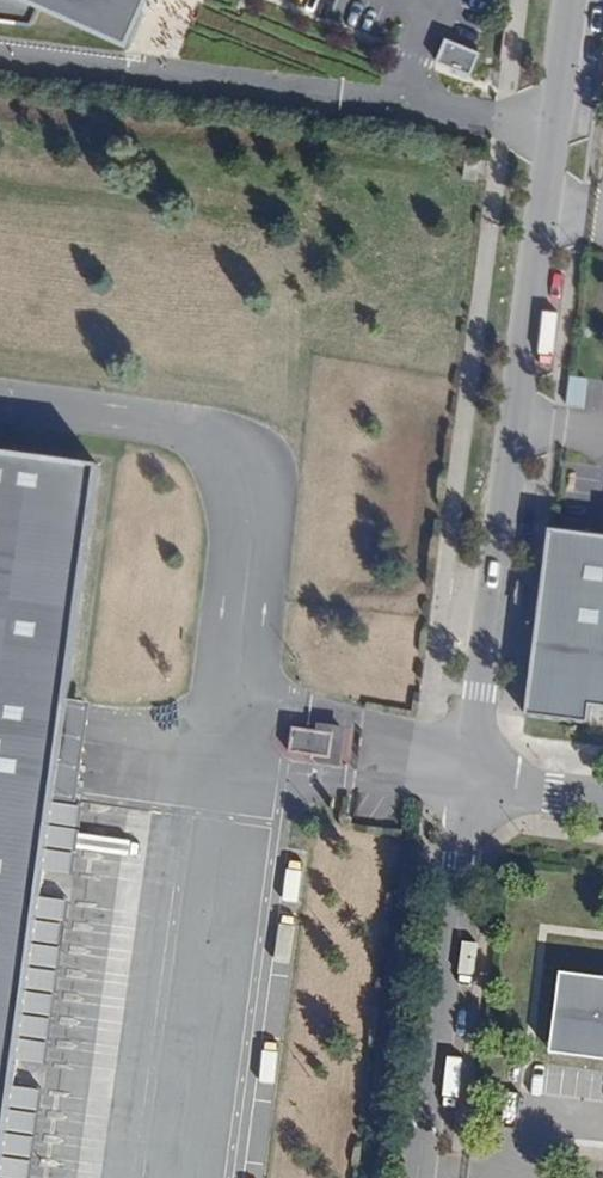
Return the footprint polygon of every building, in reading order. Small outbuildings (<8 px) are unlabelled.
[(36,21),(47,3),(133,44),(149,0),(0,0),(0,16),(36,21)] [(472,73),(480,50),(445,39),(438,62),(472,73)] [(478,158),(466,156),(463,179),(476,181),(478,158)] [(571,375),(567,402),(584,405),(589,378),(571,375)] [(16,1088),(18,1071),(41,905),(45,878),(54,809),(100,478),(0,464),(0,1177),(3,1177),(16,1088)] [(550,528),(527,714),(589,722),(592,704),(602,706),(602,535),(550,528)] [(293,728),(290,753),(329,758),(328,764),(338,765),(343,729),(333,728),(332,733),(293,728)] [(45,878),(71,874),(81,804),(54,809),(45,878)] [(68,900),(41,905),(18,1071),(45,1066),(68,900)] [(561,977),(551,1050),(602,1057),(602,982),(561,977)] [(16,1088),(3,1177),(29,1177),(42,1084),(16,1088)]
